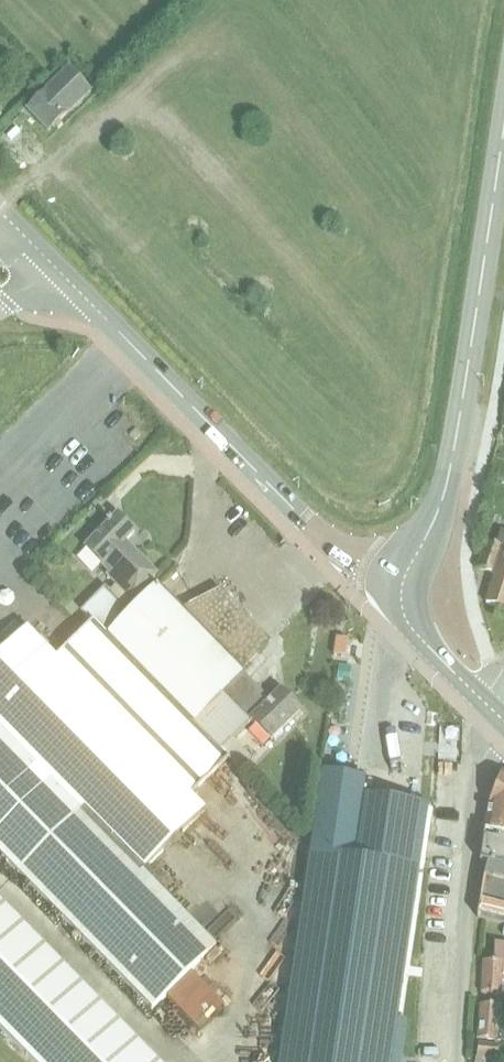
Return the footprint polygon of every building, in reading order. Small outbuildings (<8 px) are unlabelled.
[(67,72),(43,95),(26,112),(46,133),(88,94),(67,72)] [(496,484),(503,486),(503,471),(499,470),(496,484)] [(95,518),(111,508),(106,499),(89,509),(95,518)] [(145,600),(157,587),(155,589),(148,583),(156,575),(125,543),(134,534),(116,516),(110,522),(108,521),(99,530),(101,532),(84,549),(109,574),(106,577),(115,586),(109,592),(104,587),(80,612),(92,624),(93,624),(108,638),(123,622),(116,615),(136,594),(140,598),(141,596),(145,600)] [(499,536),(500,534),(498,533),(493,548),(484,545),(476,572),(493,578),(484,605),(503,612),(503,538),(499,536)] [(258,653),(239,634),(248,624),(219,594),(182,613),(157,587),(145,600),(141,596),(140,598),(136,594),(116,615),(123,622),(108,638),(192,725),(241,674),(242,673),(240,672),(258,653)] [(73,603),(65,610),(70,617),(78,610),(73,603)] [(152,1011),(215,949),(141,874),(204,812),(189,797),(223,763),(189,728),(192,725),(108,638),(93,624),(92,624),(90,627),(55,661),(25,630),(0,655),(0,857),(152,1011)] [(344,658),(347,641),(336,639),(333,657),(344,658)] [(192,725),(189,728),(223,763),(227,760),(219,753),(220,752),(238,771),(250,758),(232,740),(251,722),(270,741),(272,739),(274,742),(282,734),(280,731),(300,712),(280,691),(269,702),(241,674),(192,725)] [(321,774),(309,853),(353,860),(362,796),(365,780),(344,777),(321,774)] [(477,919),(503,926),(503,777),(501,775),(488,806),(482,845),(480,862),(487,864),(484,878),(477,919)] [(279,1061),(390,1061),(418,869),(427,806),(362,796),(353,860),(309,853),(279,1061)] [(494,945),(493,964),(482,963),(481,994),(500,995),(501,983),(503,983),(503,945),(494,945)] [(496,1041),(503,1042),(503,1016),(499,1015),(500,1007),(479,1005),(476,1040),(496,1041)] [(498,1046),(477,1043),(475,1058),(475,1061),(484,1061),(484,1059),(496,1061),(498,1046)]
